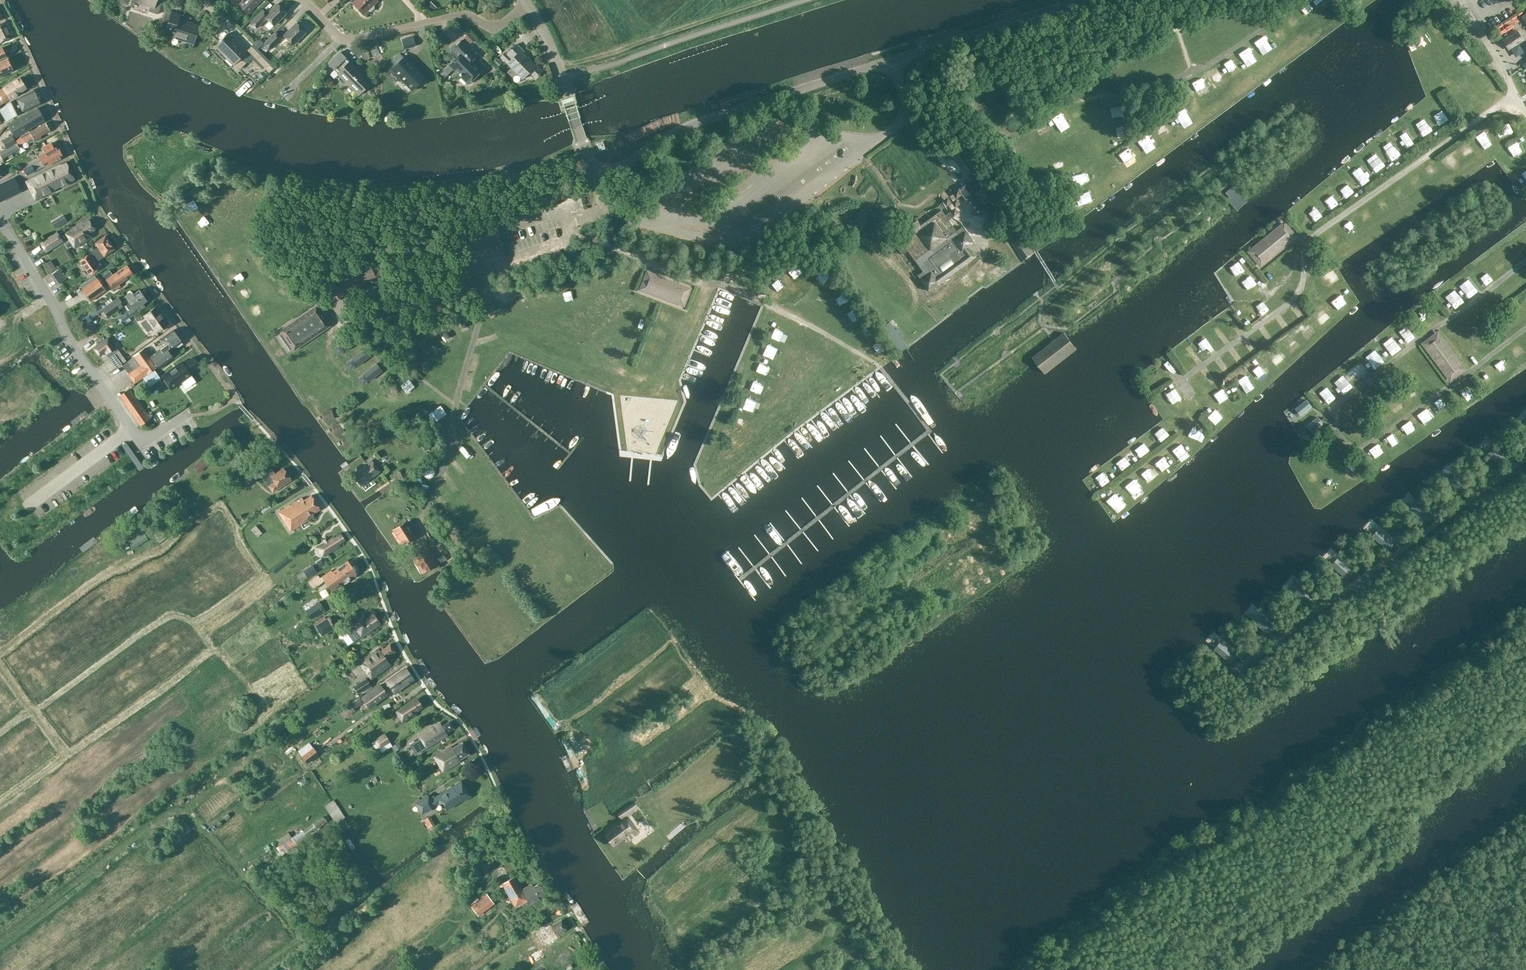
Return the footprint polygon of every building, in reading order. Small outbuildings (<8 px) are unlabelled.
[(133,0),(150,5),(149,11),(158,14),(162,0),(133,0)] [(248,13),(262,0),(243,0),(239,4),(248,13)] [(353,4),(363,15),(368,11),(368,12),(371,12),(374,9),(374,7),(374,6),(378,2),(376,0),(357,0),(353,4)] [(425,6),(432,13),(437,8),(430,2),(425,6)] [(257,28),(269,16),(276,23),(286,13),(277,4),(267,14),(263,10),(251,21),(257,28)] [(1173,12),(1166,14),(1171,29),(1182,26),(1176,8),(1173,9),(1173,12)] [(171,13),(170,15),(168,22),(165,30),(173,32),(172,36),(193,43),(199,26),(178,20),(179,16),(171,13)] [(11,37),(4,22),(0,24),(0,43),(11,37)] [(293,45),(305,32),(296,23),(284,36),(293,45)] [(270,50),(282,38),(276,32),(264,44),(270,50)] [(1524,42),(1518,32),(1503,42),(1509,51),(1524,42)] [(247,51),(229,33),(216,46),(234,65),(234,67),(236,70),(239,70),(245,63),(243,61),(250,53),(260,63),(260,68),(265,68),(269,72),(275,66),(253,44),(247,51)] [(469,33),(464,38),(470,44),(475,39),(469,33)] [(1410,38),(1414,46),(1423,41),(1418,33),(1410,38)] [(1252,44),(1257,50),(1266,42),(1262,37),(1252,44)] [(462,40),(452,50),(458,56),(449,66),(467,84),(480,71),(471,61),(476,55),(462,40)] [(506,64),(507,63),(512,67),(507,72),(513,78),(517,73),(522,78),(529,72),(535,78),(543,71),(535,64),(534,65),(520,52),(522,50),(517,44),(507,54),(505,52),(500,57),(506,64)] [(1263,54),(1269,48),(1265,44),(1259,50),(1263,54)] [(1246,68),(1256,63),(1247,48),(1238,54),(1246,68)] [(330,62),(336,68),(332,72),(336,76),(338,75),(357,95),(358,96),(361,93),(360,91),(371,81),(352,61),(350,63),(340,52),(330,62)] [(1455,55),(1460,65),(1468,61),(1464,52),(1455,55)] [(396,65),(392,69),(400,77),(412,90),(424,78),(403,57),(399,54),(392,61),(396,65)] [(13,70),(7,58),(0,62),(0,76),(13,70)] [(892,62),(884,63),(884,80),(893,79),(892,62)] [(1212,87),(1222,83),(1216,69),(1206,73),(1212,87)] [(2,104),(26,88),(19,78),(0,91),(0,108),(1,107),(0,105),(2,104)] [(1191,90),(1203,85),(1200,78),(1188,83),(1191,90)] [(7,104),(13,117),(40,104),(34,90),(13,100),(7,104)] [(1185,113),(1193,106),(1188,101),(1181,108),(1185,113)] [(1193,106),(1186,114),(1191,118),(1197,110),(1193,106)] [(2,141),(7,148),(16,143),(13,138),(40,123),(39,123),(44,120),(38,108),(33,111),(8,125),(13,134),(2,141)] [(1438,122),(1446,117),(1443,112),(1435,117),(1438,122)] [(1174,113),(1169,119),(1173,123),(1179,118),(1174,113)] [(16,140),(19,145),(28,140),(30,143),(34,140),(35,141),(41,138),(40,136),(50,130),(45,123),(30,132),(29,131),(16,140)] [(1151,131),(1161,144),(1170,136),(1160,124),(1151,131)] [(1037,128),(1038,134),(1047,132),(1046,126),(1037,128)] [(1112,140),(1127,139),(1126,134),(1122,134),(1121,128),(1111,129),(1112,140)] [(1147,136),(1137,140),(1139,146),(1149,142),(1147,136)] [(1142,148),(1149,153),(1156,145),(1150,140),(1142,148)] [(599,151),(605,149),(602,141),(597,143),(599,151)] [(1510,157),(1520,153),(1516,142),(1506,146),(1510,157)] [(0,152),(0,155),(2,158),(19,148),(16,143),(7,148),(0,152)] [(35,172),(35,171),(64,157),(58,146),(54,149),(51,143),(43,147),(46,153),(39,156),(41,160),(32,165),(23,169),(27,176),(35,172)] [(1003,147),(1005,149),(1009,156),(1011,158),(1016,154),(1009,143),(1003,147)] [(960,147),(950,154),(966,175),(976,168),(960,147)] [(1130,147),(1118,155),(1123,162),(1135,154),(1130,147)] [(1387,155),(1391,161),(1400,155),(1396,150),(1387,155)] [(1124,163),(1129,168),(1139,160),(1134,155),(1124,163)] [(27,182),(36,199),(56,190),(56,187),(60,185),(63,186),(69,183),(69,181),(74,179),(67,164),(61,166),(61,165),(27,182)] [(1081,185),(1088,182),(1084,172),(1077,175),(1081,185)] [(967,184),(958,191),(966,201),(971,197),(983,213),(988,209),(995,219),(1006,211),(979,175),(967,184)] [(14,177),(3,182),(10,197),(21,191),(14,177)] [(1233,187),(1226,194),(1230,198),(1227,201),(1234,208),(1237,211),(1247,202),(1244,199),(1233,187)] [(1350,187),(1340,195),(1343,200),(1353,192),(1350,187)] [(1399,208),(1406,202),(1395,188),(1387,194),(1399,208)] [(188,202),(178,208),(182,214),(192,208),(188,202)] [(904,246),(898,250),(903,256),(908,252),(923,272),(917,276),(929,292),(976,257),(968,247),(973,243),(962,228),(957,231),(942,211),(921,226),(917,221),(907,229),(910,234),(900,241),(904,246)] [(58,219),(51,223),(55,229),(62,225),(58,219)] [(82,223),(65,233),(74,248),(91,237),(89,233),(95,230),(89,220),(83,224),(82,223)] [(1250,252),(1261,265),(1295,237),(1284,224),(1274,232),(1273,231),(1258,243),(1260,244),(1250,252)] [(57,232),(40,243),(46,252),(62,241),(57,232)] [(89,254),(80,261),(90,275),(99,268),(95,263),(114,249),(105,236),(94,244),(98,248),(89,255),(89,254)] [(1024,261),(1034,255),(1022,237),(1012,243),(1024,261)] [(1242,278),(1246,274),(1236,263),(1232,267),(1242,278)] [(332,280),(339,296),(350,291),(351,292),(368,285),(368,284),(380,279),(373,264),(332,280)] [(749,277),(747,264),(739,265),(741,278),(749,277)] [(126,266),(113,275),(110,270),(103,275),(106,280),(114,291),(120,287),(118,285),(133,274),(126,266)] [(816,267),(814,277),(822,279),(824,268),(816,267)] [(51,275),(57,285),(66,279),(61,272),(63,270),(61,268),(51,275)] [(1318,271),(1321,281),(1331,279),(1328,268),(1318,271)] [(689,290),(648,274),(642,289),(654,294),(653,296),(671,302),(672,301),(683,305),(689,290)] [(793,280),(802,294),(810,289),(801,275),(793,280)] [(1253,275),(1248,280),(1257,290),(1262,286),(1253,275)] [(959,282),(965,289),(972,285),(966,277),(959,282)] [(97,279),(82,290),(90,302),(106,291),(97,279)] [(522,282),(505,288),(509,298),(526,293),(522,282)] [(502,285),(496,287),(500,302),(506,301),(502,285)] [(118,298),(102,310),(108,318),(124,306),(128,311),(127,312),(131,317),(145,307),(143,304),(147,301),(139,290),(133,295),(131,292),(120,301),(118,298)] [(1454,290),(1444,297),(1449,303),(1445,305),(1451,313),(1464,304),(1454,290)] [(1338,292),(1330,301),(1339,310),(1347,301),(1338,292)] [(830,302),(837,312),(849,303),(842,293),(830,302)] [(1255,312),(1260,319),(1270,312),(1266,306),(1255,312)] [(146,320),(143,322),(149,330),(152,328),(156,333),(168,324),(156,307),(144,316),(146,320)] [(294,348),(327,326),(320,315),(316,308),(282,331),(294,348)] [(456,323),(467,319),(465,312),(454,316),(456,323)] [(1317,319),(1323,324),(1330,317),(1323,312),(1317,319)] [(1232,320),(1227,323),(1235,334),(1240,331),(1232,320)] [(443,338),(452,331),(444,322),(436,328),(443,338)] [(862,339),(871,335),(866,324),(857,329),(862,339)] [(1297,331),(1305,343),(1315,336),(1307,325),(1297,331)] [(1263,338),(1267,335),(1263,328),(1259,331),(1263,338)] [(126,363),(122,366),(128,374),(135,383),(145,376),(154,370),(158,367),(158,368),(173,358),(168,352),(182,342),(173,330),(160,340),(164,346),(150,357),(149,356),(145,350),(144,349),(133,357),(126,363)] [(1401,335),(1405,344),(1413,341),(1408,331),(1401,335)] [(353,334),(340,344),(346,352),(359,342),(353,334)] [(1033,359),(1045,375),(1078,350),(1068,338),(1065,334),(1055,343),(1033,359)] [(1464,370),(1437,334),(1424,344),(1431,354),(1430,355),(1441,370),(1443,369),(1450,380),(1464,370)] [(1290,355),(1299,348),(1291,338),(1282,346),(1290,355)] [(109,339),(94,350),(100,358),(106,353),(109,358),(118,352),(109,339)] [(1506,347),(1514,358),(1522,352),(1515,341),(1506,347)] [(364,349),(351,359),(357,367),(370,357),(364,349)] [(417,350),(409,358),(420,369),(428,361),(417,350)] [(118,352),(109,358),(116,367),(125,360),(118,352)] [(1280,353),(1270,360),(1275,368),(1285,361),(1280,353)] [(1490,359),(1497,368),(1505,362),(1499,353),(1490,359)] [(636,364),(645,369),(650,359),(641,354),(636,364)] [(190,375),(189,373),(199,365),(193,357),(183,364),(182,363),(162,377),(170,389),(190,375)] [(376,364),(363,374),(369,382),(382,372),(376,364)] [(1259,382),(1267,375),(1259,365),(1250,372),(1259,382)] [(642,383),(644,371),(634,369),(632,381),(642,383)] [(154,370),(145,376),(151,384),(159,378),(154,370)] [(1246,379),(1239,385),(1244,392),(1252,386),(1246,379)] [(398,389),(404,395),(413,387),(407,380),(398,389)] [(129,389),(120,396),(134,416),(144,409),(129,389)] [(1296,410),(1300,415),(1306,410),(1307,411),(1312,407),(1306,400),(1301,404),(1302,405),(1296,410)] [(1414,415),(1422,426),(1433,419),(1425,407),(1414,415)] [(150,419),(144,409),(134,416),(141,426),(150,419)] [(325,422),(334,418),(331,409),(321,412),(325,422)] [(1210,424),(1221,420),(1218,411),(1207,414),(1210,424)] [(1317,427),(1318,428),(1323,424),(1317,417),(1312,421),(1313,422),(1307,427),(1311,432),(1317,427)] [(1398,426),(1403,432),(1412,425),(1407,419),(1398,426)] [(344,432),(341,422),(332,425),(335,435),(344,432)] [(341,438),(344,448),(355,444),(352,435),(341,438)] [(1508,458),(1494,446),(1487,454),(1501,466),(1508,458)] [(207,465),(203,460),(202,459),(193,467),(198,473),(207,465)] [(362,471),(353,477),(360,487),(378,474),(379,473),(370,460),(360,467),(361,469),(362,471)] [(1116,470),(1119,473),(1127,465),(1123,461),(1116,470)] [(421,469),(425,480),(435,477),(431,465),(421,469)] [(245,487),(258,478),(251,468),(239,476),(245,487)] [(274,482),(268,486),(272,492),(291,480),(283,468),(270,477),(274,482)] [(1313,470),(1304,475),(1310,484),(1319,479),(1313,470)] [(1468,486),(1455,474),(1448,482),(1462,494),(1468,486)] [(1341,478),(1332,481),(1335,488),(1344,485),(1341,478)] [(1319,492),(1327,494),(1329,488),(1320,486),(1319,492)] [(301,498),(278,513),(291,531),(314,516),(312,514),(320,509),(311,495),(303,500),(301,498)] [(1430,514),(1416,502),(1409,510),(1423,522),(1430,514)] [(405,523),(393,531),(402,545),(415,537),(405,523)] [(156,528),(158,532),(154,535),(159,543),(170,536),(163,524),(156,528)] [(1395,543),(1378,529),(1372,537),(1389,551),(1395,543)] [(138,543),(136,534),(131,535),(130,531),(126,531),(128,544),(138,543)] [(335,538),(334,537),(318,548),(323,557),(339,546),(338,545),(345,541),(341,534),(335,538)] [(438,564),(436,560),(428,549),(412,559),(422,574),(438,564)] [(444,555),(436,560),(438,564),(439,565),(447,560),(444,555)] [(1354,572),(1338,558),(1331,566),(1347,580),(1354,572)] [(320,569),(326,565),(321,559),(315,563),(320,569)] [(331,571),(321,578),(332,593),(342,586),(341,585),(356,574),(347,561),(332,572),(331,571)] [(308,578),(317,572),(312,565),(303,572),(308,578)] [(323,582),(318,575),(308,582),(313,589),(323,582)] [(1317,599),(1300,585),(1294,593),(1311,607),(1317,599)] [(304,613),(306,618),(313,614),(311,609),(304,613)] [(1276,628),(1260,614),(1253,622),(1269,636),(1276,628)] [(361,636),(362,638),(380,624),(375,616),(368,621),(364,616),(352,624),(353,626),(345,631),(353,642),(361,636)] [(329,618),(315,627),(322,637),(336,628),(329,618)] [(1221,642),(1214,650),(1231,664),(1237,656),(1221,642)] [(378,648),(358,662),(371,680),(390,666),(386,660),(386,659),(395,653),(390,645),(386,649),(381,652),(380,650),(378,648)] [(392,688),(395,692),(413,680),(405,669),(387,681),(387,682),(381,687),(380,685),(362,698),(368,706),(386,693),(386,692),(392,688)] [(358,694),(371,685),(367,679),(354,688),(358,694)] [(414,713),(422,708),(417,700),(397,712),(403,722),(415,715),(414,713)] [(355,710),(350,703),(341,710),(347,716),(355,710)] [(420,738),(410,744),(416,754),(417,753),(447,735),(446,733),(453,728),(449,722),(441,727),(439,724),(418,737),(420,738)] [(382,753),(392,746),(384,734),(373,741),(382,753)] [(400,741),(392,747),(395,752),(401,748),(402,744),(400,741)] [(450,748),(434,757),(442,772),(460,762),(459,760),(468,755),(462,743),(451,749),(450,748)] [(301,756),(307,764),(319,755),(313,747),(301,756)] [(439,804),(442,802),(447,810),(462,800),(463,801),(471,797),(461,782),(431,800),(428,796),(415,804),(422,814),(438,803),(439,804)] [(328,803),(324,806),(329,814),(335,823),(339,820),(342,818),(331,801),(328,803)] [(618,814),(622,819),(638,808),(635,803),(618,814)] [(323,816),(313,824),(311,825),(292,838),(288,832),(278,839),(281,845),(276,848),(281,856),(308,837),(307,837),(327,822),(324,818),(323,816)] [(435,825),(430,817),(424,820),(429,829),(435,825)] [(640,833),(628,817),(605,835),(614,847),(625,839),(627,843),(640,833)] [(514,877),(502,884),(515,908),(528,901),(529,904),(545,895),(539,884),(533,887),(532,884),(522,890),(514,877)] [(470,907),(478,917),(494,904),(486,894),(470,907)] [(550,926),(536,934),(544,947),(558,938),(556,936),(566,930),(561,921),(551,927),(550,926)] [(533,960),(542,956),(540,949),(530,953),(533,960)]
